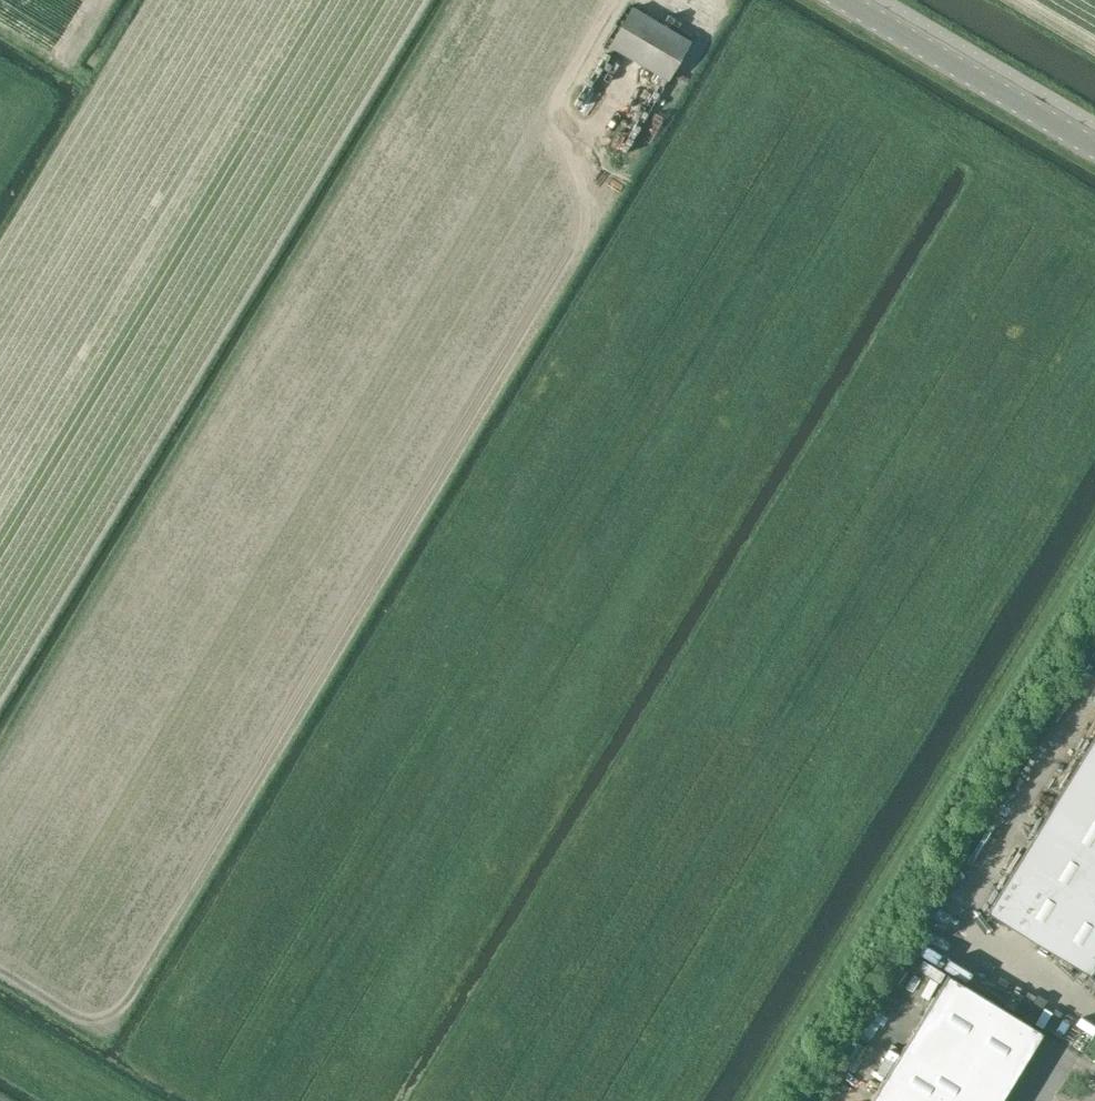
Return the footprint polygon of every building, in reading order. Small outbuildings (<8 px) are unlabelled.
[(609,46),(637,62),(669,81),(692,41),(632,6),(609,46)] [(987,911),(1089,974),(1094,964),(1094,734),(987,911)] [(870,1100),(1000,1100),(1043,1032),(948,974),(870,1100)] [(1073,1035),(1084,1042),(1094,1024),(1094,1016),(1088,1012),(1073,1035)]
